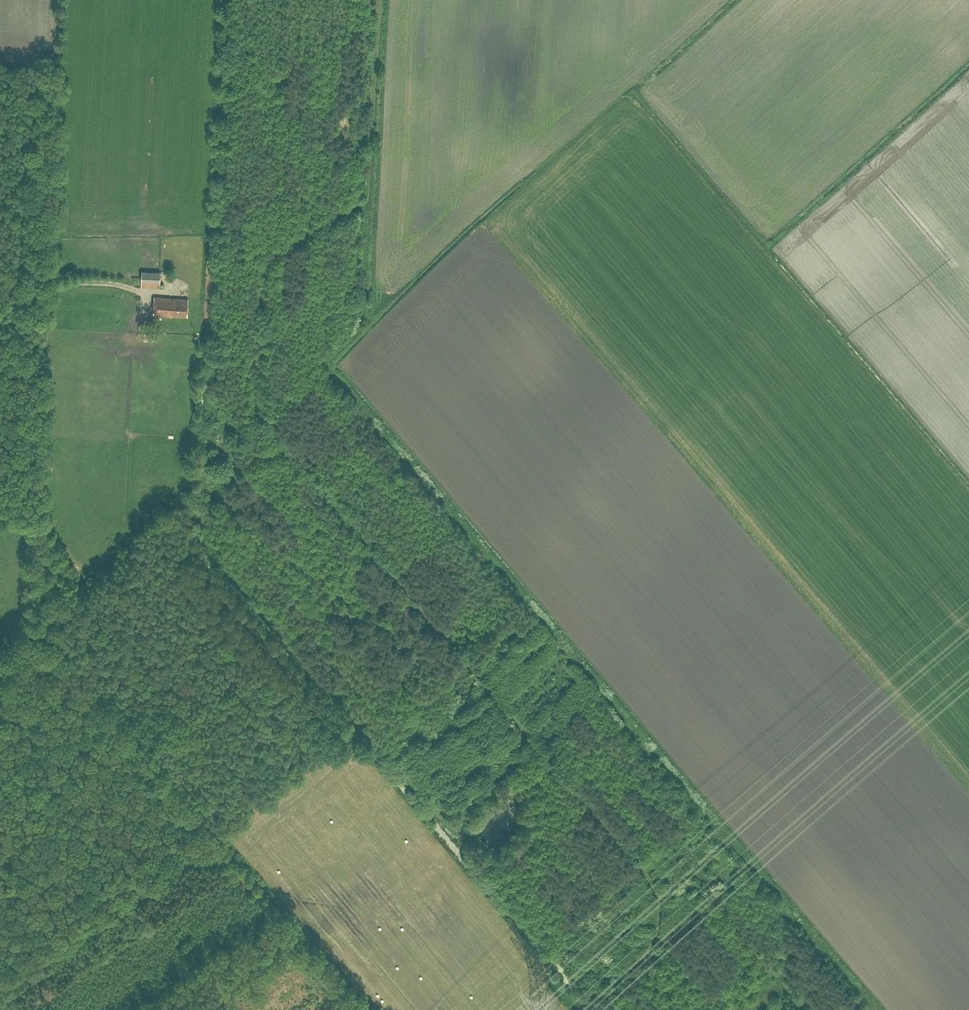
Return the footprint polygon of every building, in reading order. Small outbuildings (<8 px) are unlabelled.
[(141,287),(159,287),(159,271),(141,270),(141,287)] [(187,298),(154,296),(153,314),(186,316),(187,298)]
